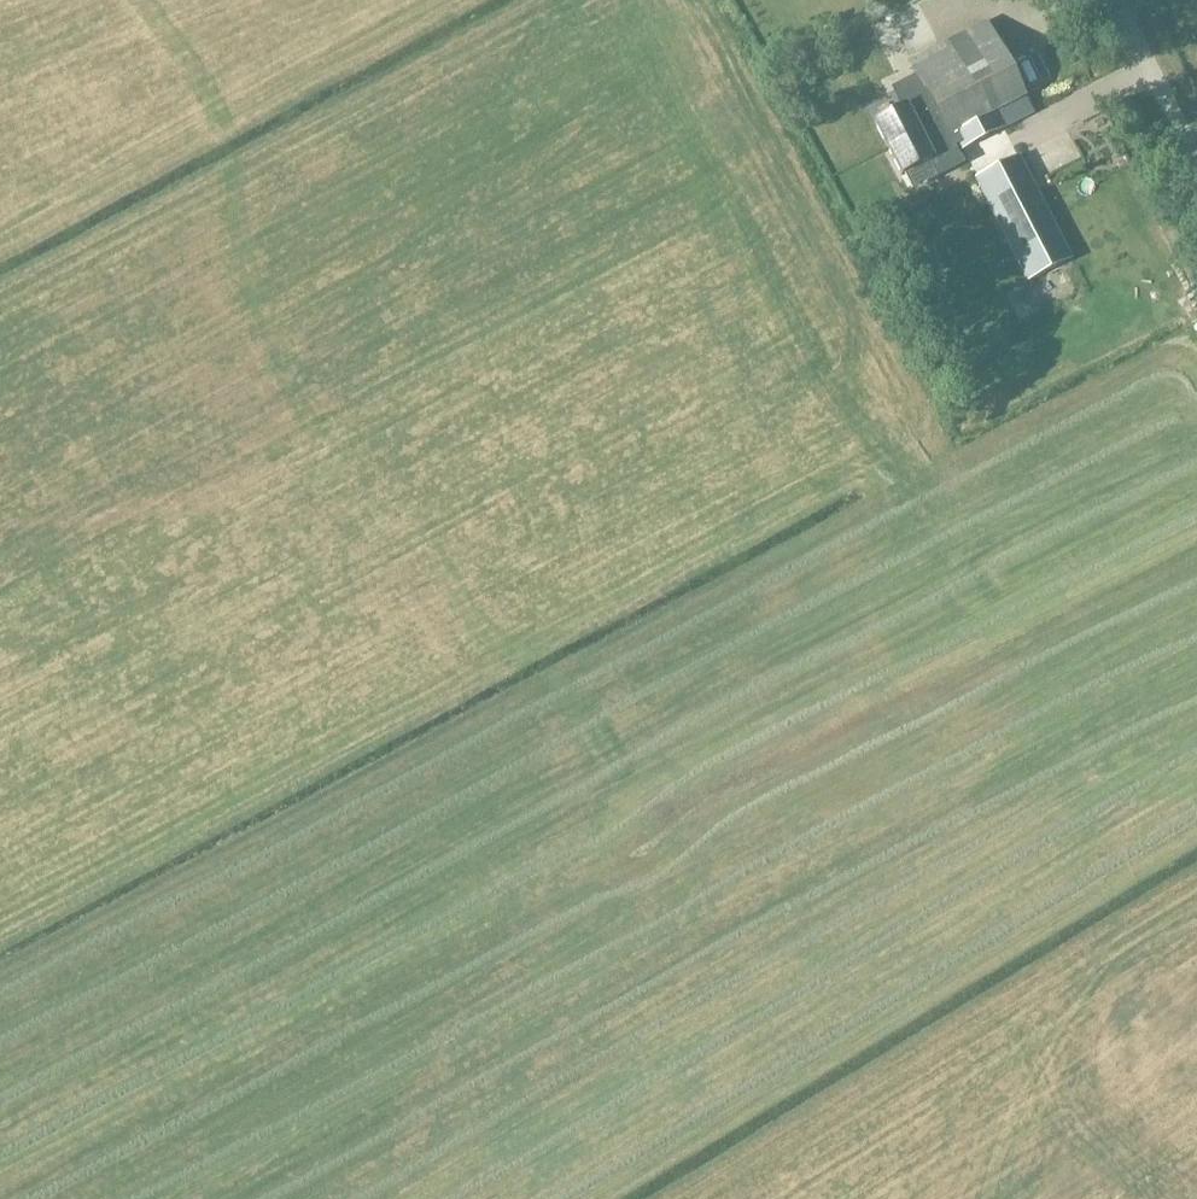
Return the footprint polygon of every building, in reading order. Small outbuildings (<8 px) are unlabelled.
[(925,146),(951,132),(960,149),(1031,113),(985,21),(908,60),(933,111),(939,122),(888,148),(901,175),(932,159),(925,146)] [(874,122),(888,148),(939,122),(933,111),(912,121),(904,106),(874,122)] [(1024,120),(1009,128),(1016,141),(1031,133),(1024,120)] [(1070,256),(1019,154),(975,175),(1025,279),(1070,256)]
